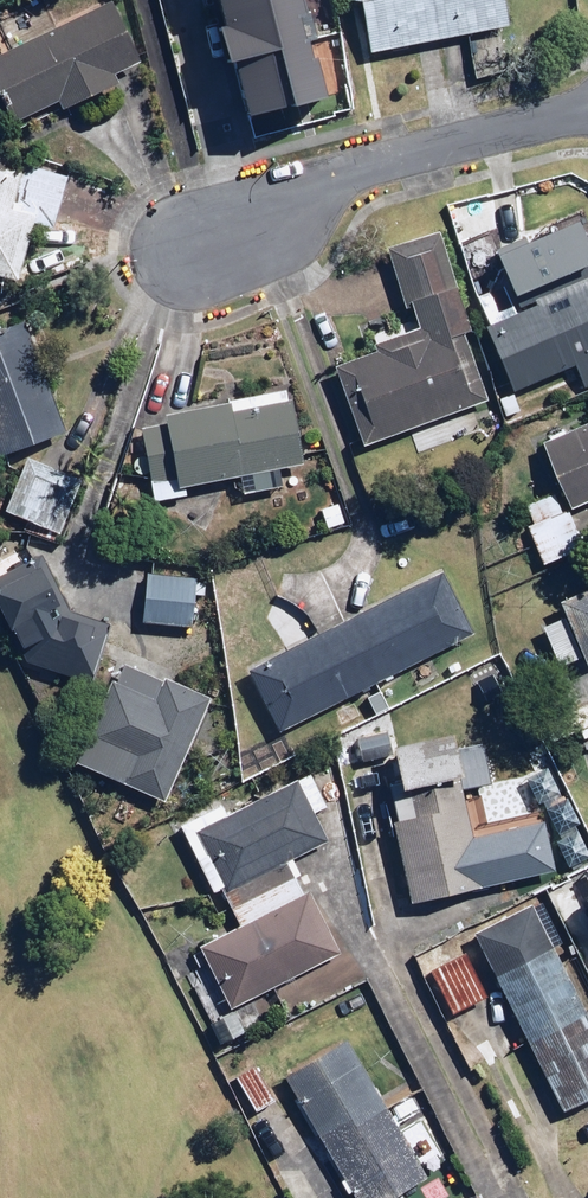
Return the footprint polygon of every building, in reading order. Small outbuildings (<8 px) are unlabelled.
[(115,0),(113,0),(0,54),(0,96),(11,119),(57,97),(65,113),(123,86),(117,74),(144,61),(115,0)] [(211,19),(292,0),(206,0),(211,19)] [(302,0),(292,0),(211,19),(223,70),(313,49),(302,0)] [(504,0),(364,0),(373,48),(508,22),(504,0)] [(325,99),(313,49),(223,70),(234,120),(325,99)] [(0,156),(0,274),(17,279),(34,222),(53,228),(68,176),(0,156)] [(582,219),(496,252),(511,292),(587,263),(587,236),(582,219)] [(388,251),(414,330),(374,344),(376,352),(338,365),(364,440),(488,398),(465,332),(472,329),(439,233),(388,251)] [(576,365),(585,386),(587,385),(587,282),(487,325),(515,391),(576,365)] [(25,320),(0,330),(0,446),(3,453),(18,447),(24,461),(4,510),(62,533),(84,478),(68,472),(80,439),(66,433),(25,320)] [(292,386),(282,388),(166,409),(169,424),(143,428),(157,503),(188,497),(187,488),(239,478),(242,495),(282,488),(279,468),(306,463),(292,386)] [(587,503),(587,423),(543,442),(562,488),(521,506),(537,545),(526,550),(533,566),(584,544),(570,511),(587,503)] [(349,526),(339,499),(317,507),(327,534),(349,526)] [(0,557),(0,606),(24,661),(97,681),(113,623),(66,610),(36,541),(0,557)] [(474,634),(443,571),(251,666),(282,729),(474,634)] [(195,624),(198,578),(146,575),(144,621),(195,624)] [(568,615),(543,626),(561,668),(585,657),(587,662),(587,594),(563,604),(568,615)] [(169,800),(208,698),(114,663),(76,765),(169,800)] [(397,746),(406,786),(467,774),(458,734),(397,746)] [(323,807),(308,775),(233,812),(227,800),(180,824),(220,905),(228,901),(239,923),(201,942),(214,968),(190,980),(220,1041),(252,1025),(242,1005),(344,954),(312,890),(302,896),(293,878),(300,874),(293,859),(332,840),(317,810),(323,807)] [(408,823),(396,826),(414,902),(506,880),(505,877),(525,872),(519,848),(500,853),(494,830),(474,835),(462,786),(403,801),(408,823)] [(567,790),(533,808),(567,875),(587,864),(587,830),(567,790)] [(553,943),(534,906),(476,936),(495,972),(565,1111),(587,1099),(587,1013),(553,943)] [(491,994),(467,953),(437,971),(460,1011),(491,994)] [(346,1038),(284,1076),(357,1197),(391,1197),(429,1176),(346,1038)] [(275,1098),(258,1071),(237,1084),(255,1111),(275,1098)]
